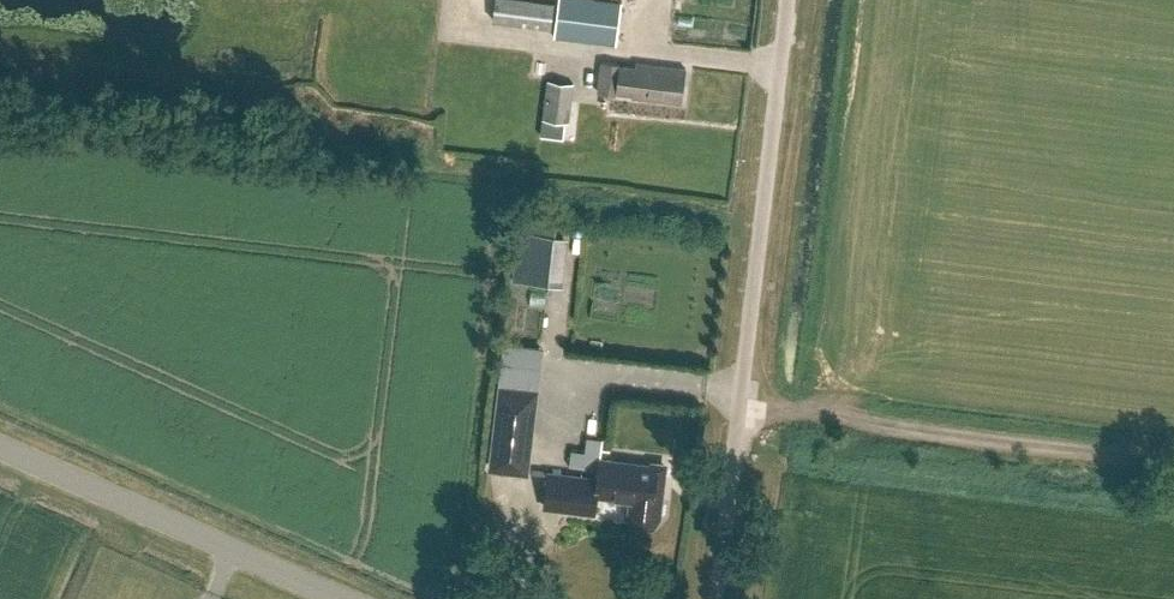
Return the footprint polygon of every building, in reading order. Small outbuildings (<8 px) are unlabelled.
[(555,1),(545,0),(496,0),(493,20),(552,28),(555,1)] [(623,0),(620,0),(559,0),(554,36),(617,45),(623,0)] [(614,89),(629,90),(628,95),(675,100),(675,96),(682,97),(686,68),(636,62),(636,66),(598,61),(595,91),(614,93),(614,89)] [(548,79),(543,118),(570,121),(574,82),(548,79)] [(547,227),(510,226),(509,271),(546,272),(547,227)] [(492,467),(526,471),(536,391),(502,387),(492,467)] [(544,505),(596,511),(598,493),(633,497),(631,512),(632,519),(636,525),(643,528),(651,527),(656,522),(659,515),(664,477),(657,476),(658,464),(657,464),(601,457),(598,478),(548,472),(544,505)]
